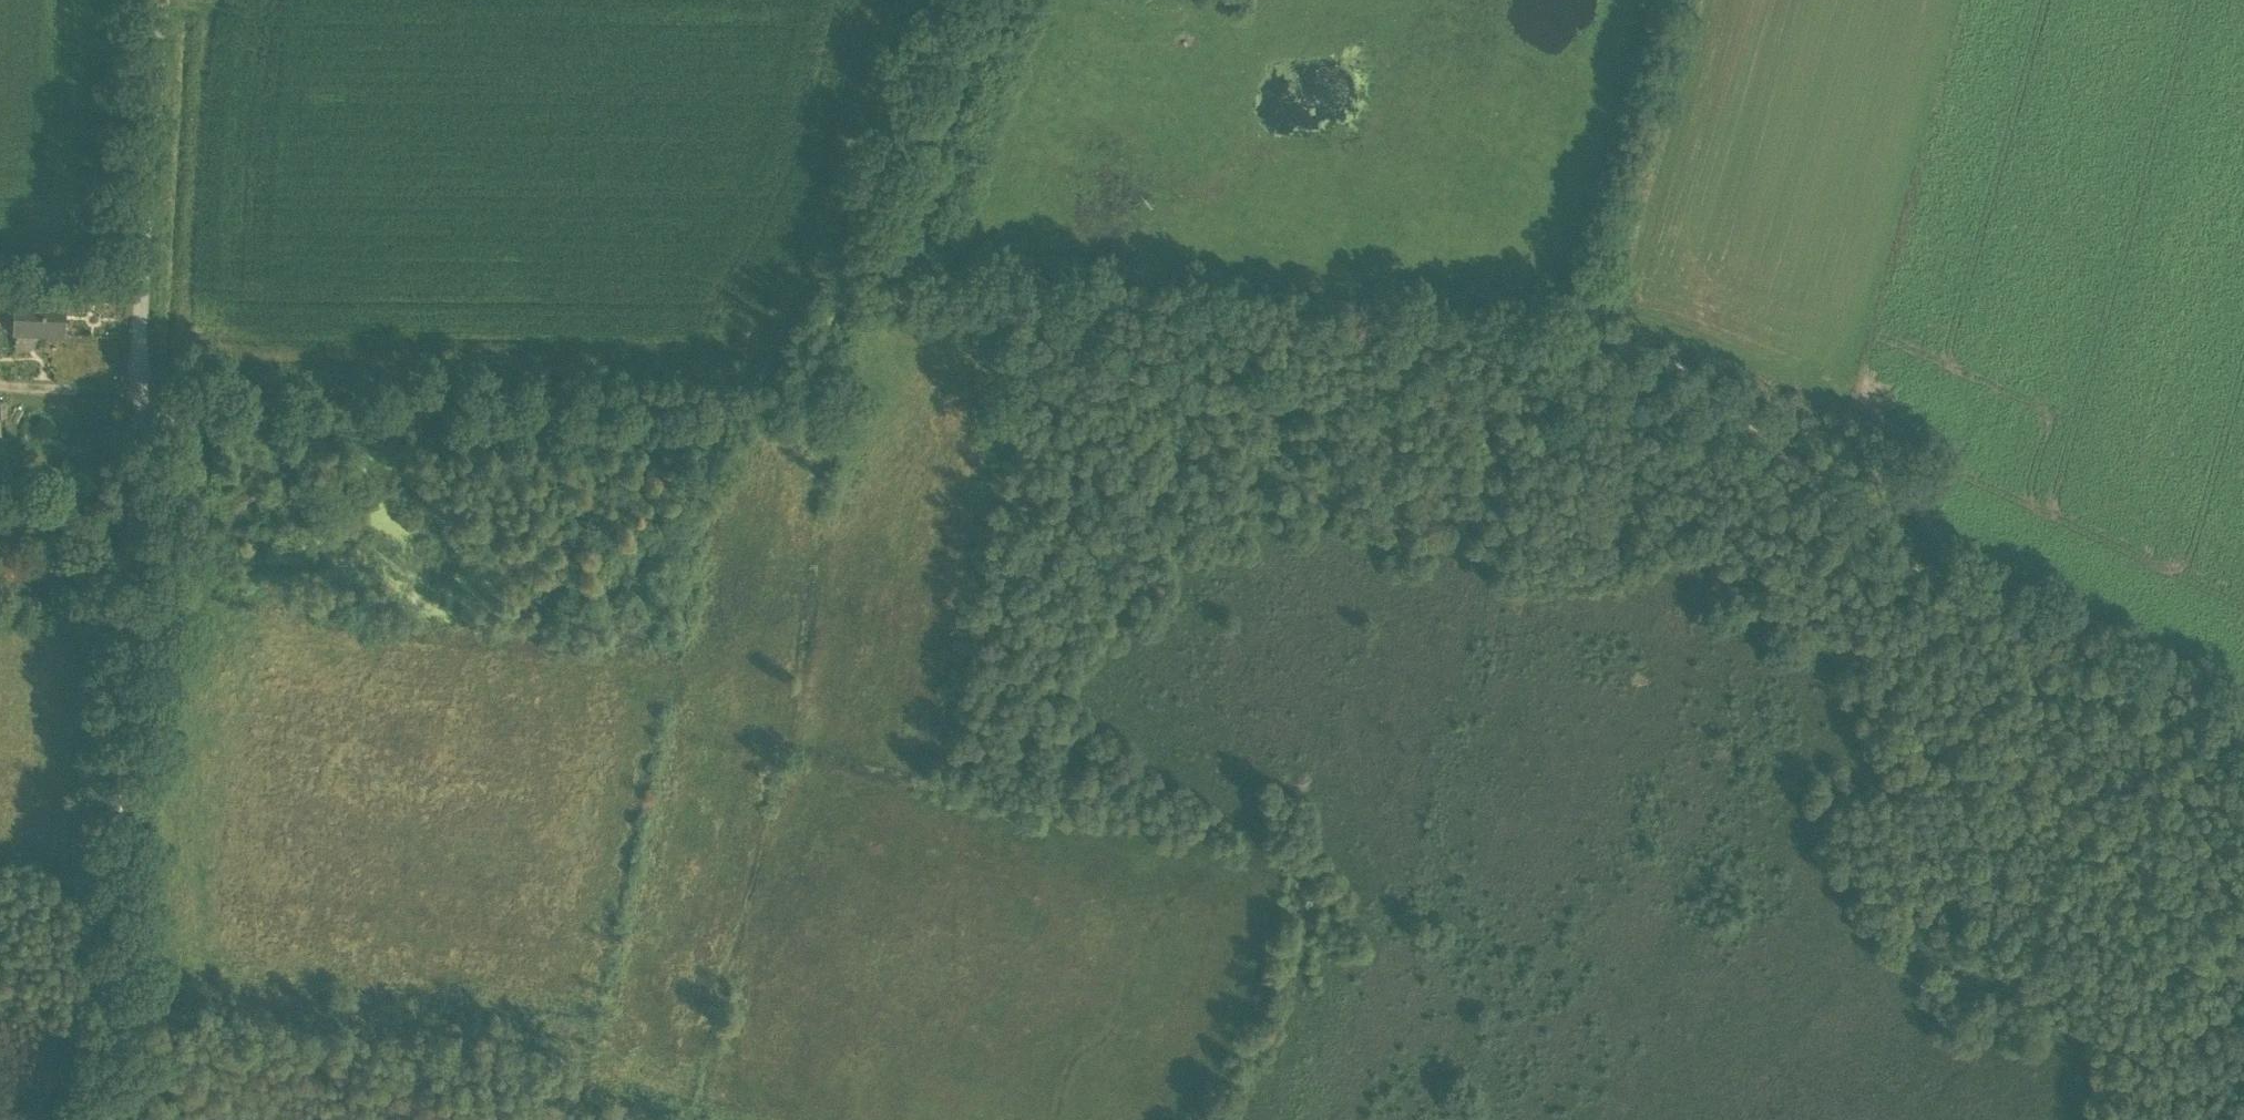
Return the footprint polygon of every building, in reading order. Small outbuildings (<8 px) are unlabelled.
[(64,299),(18,297),(17,331),(63,332),(64,299)]
